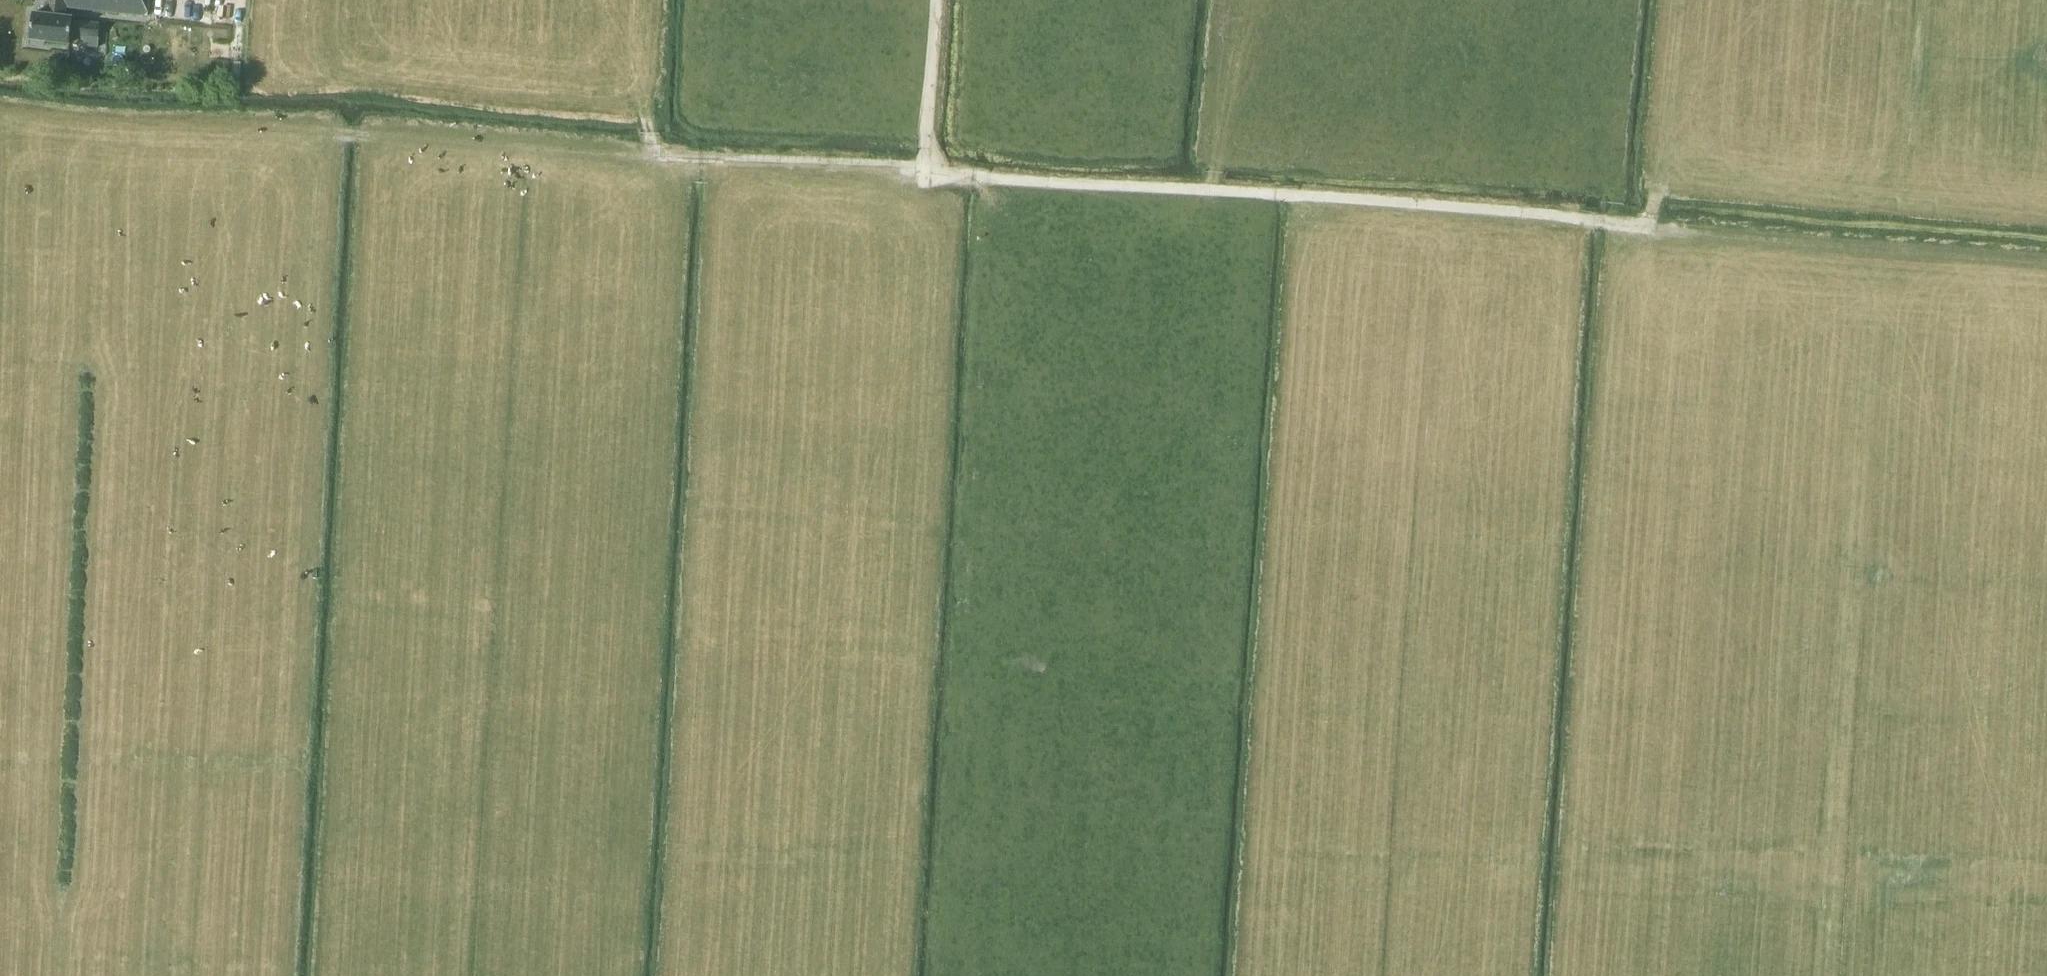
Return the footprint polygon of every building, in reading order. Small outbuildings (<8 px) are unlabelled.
[(147,0),(52,0),(50,15),(33,13),(30,39),(70,43),(71,34),(80,35),(90,47),(97,47),(100,24),(72,21),(72,17),(65,16),(66,7),(147,15),(147,0)]
